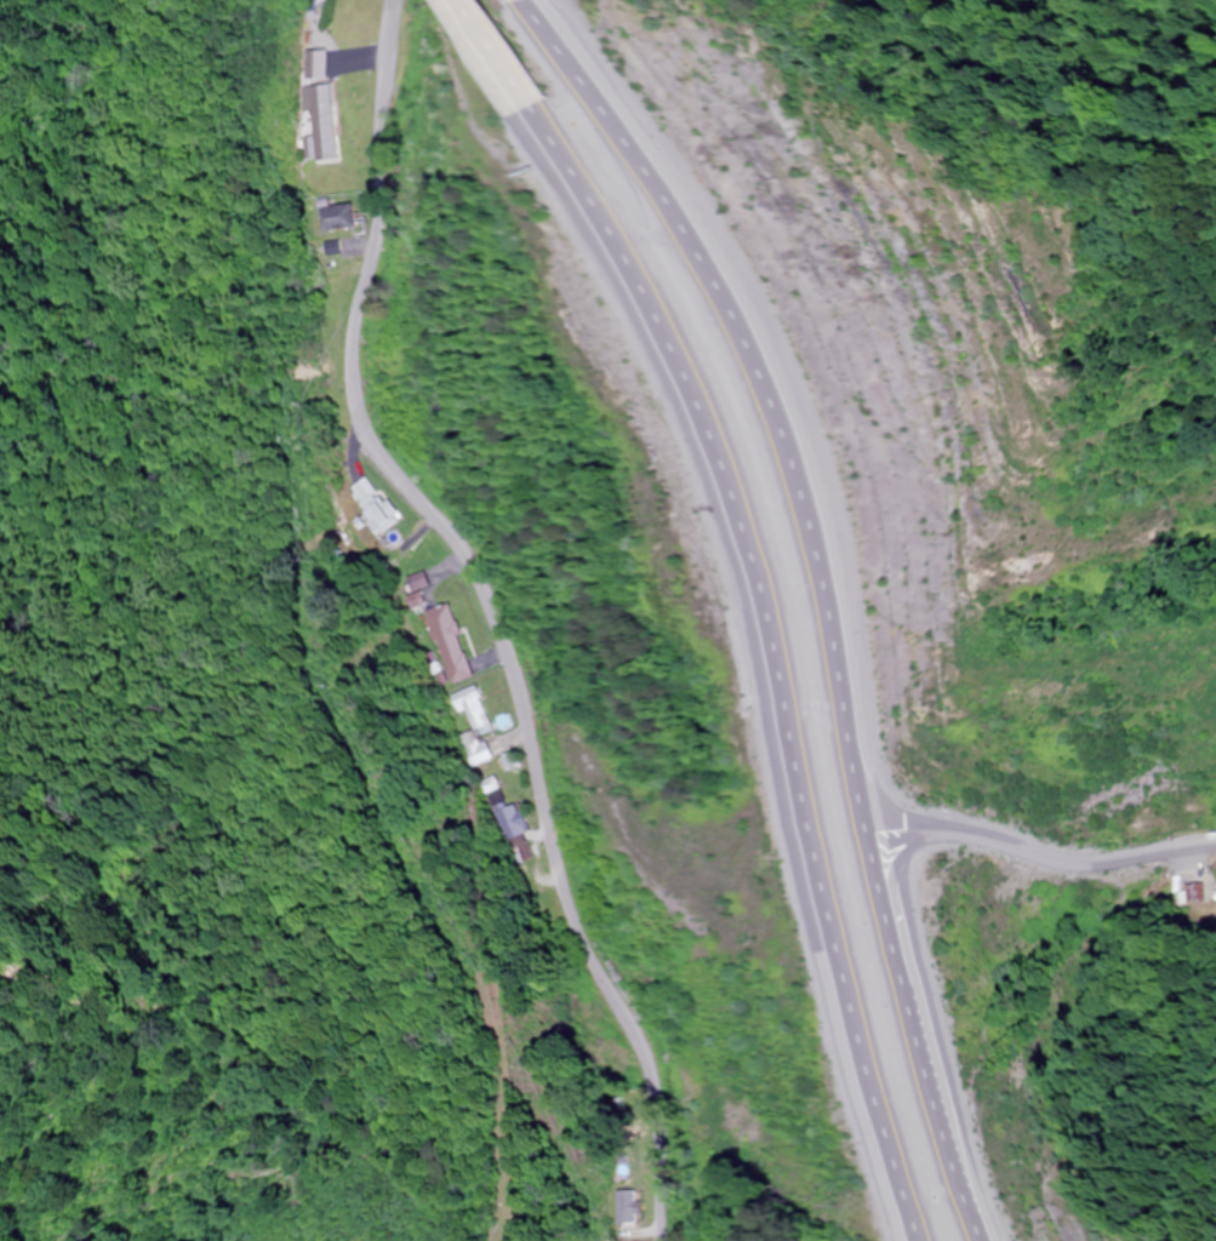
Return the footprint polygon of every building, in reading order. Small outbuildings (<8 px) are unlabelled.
[(330,54),(307,54),(307,82),(330,82),(330,54)] [(337,87),(303,89),(304,112),(315,112),(316,139),(305,139),(306,161),(340,159),(337,87)] [(322,209),(325,232),(362,228),(358,204),(322,209)] [(323,244),(328,261),(345,257),(341,239),(323,244)] [(410,578),(412,591),(431,586),(428,574),(410,578)] [(474,678),(453,605),(429,611),(450,685),(474,678)] [(474,733),(495,722),(476,686),(455,697),(474,733)] [(489,739),(478,742),(476,733),(462,737),(470,767),(495,760),(489,739)] [(505,756),(509,772),(521,769),(517,753),(505,756)] [(504,809),(513,863),(532,860),(523,806),(504,809)] [(615,1191),(615,1224),(640,1224),(640,1202),(634,1202),(634,1191),(615,1191)]
